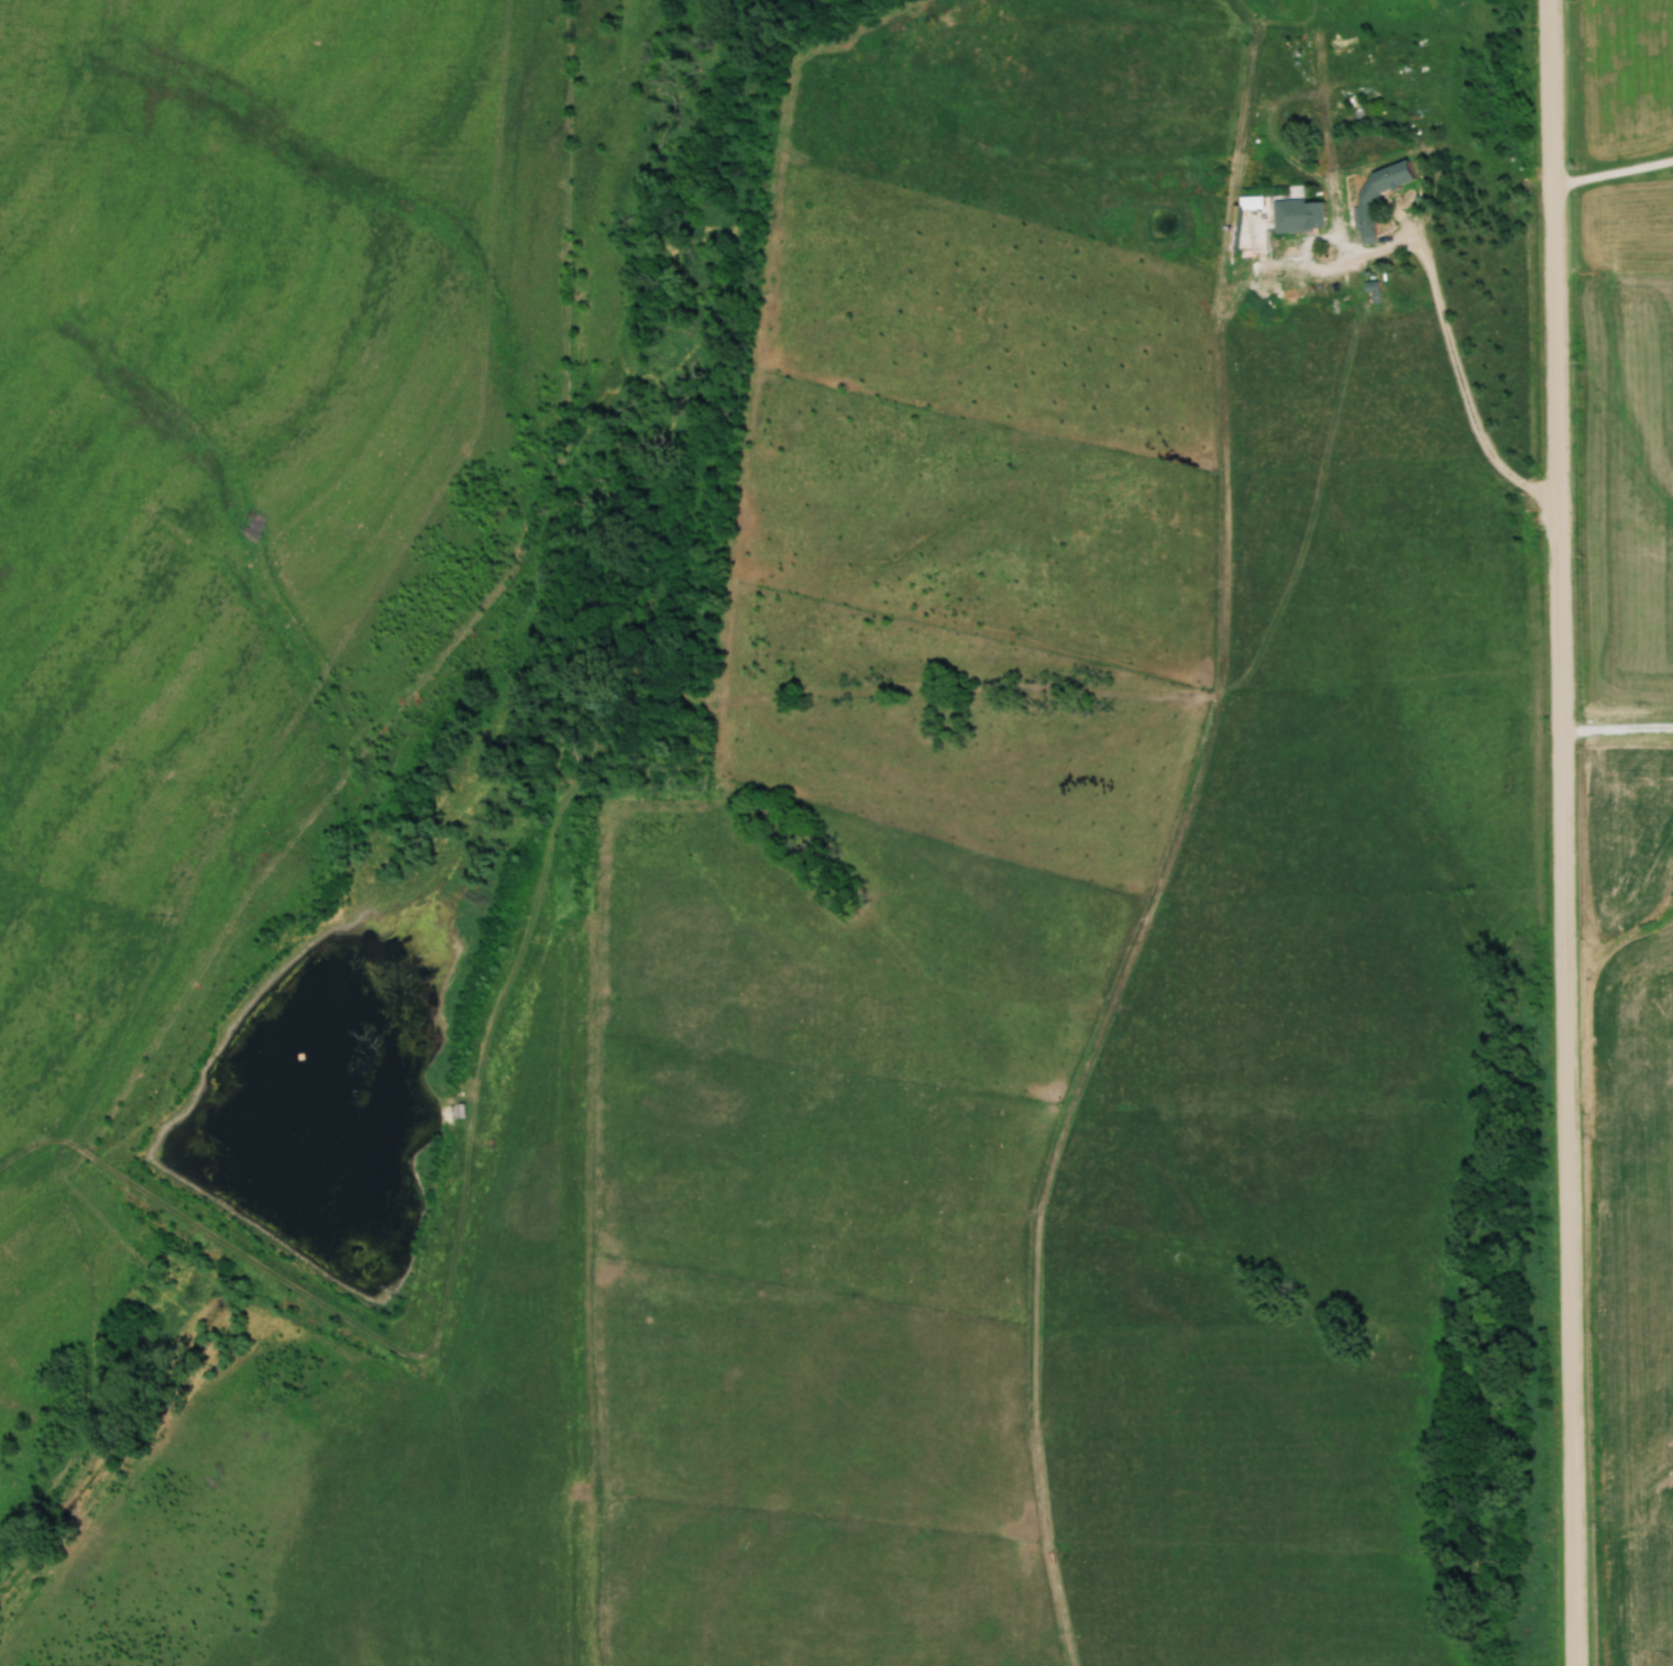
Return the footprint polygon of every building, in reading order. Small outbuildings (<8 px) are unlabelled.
[(1413,182),(1406,161),(1404,161),(1358,177),(1359,232),(1359,233),(1360,245),(1374,244),(1373,196),(1413,182)] [(1239,209),(1261,209),(1261,197),(1239,197),(1239,209)] [(1272,201),(1272,233),(1322,233),(1322,201),(1272,201)]
